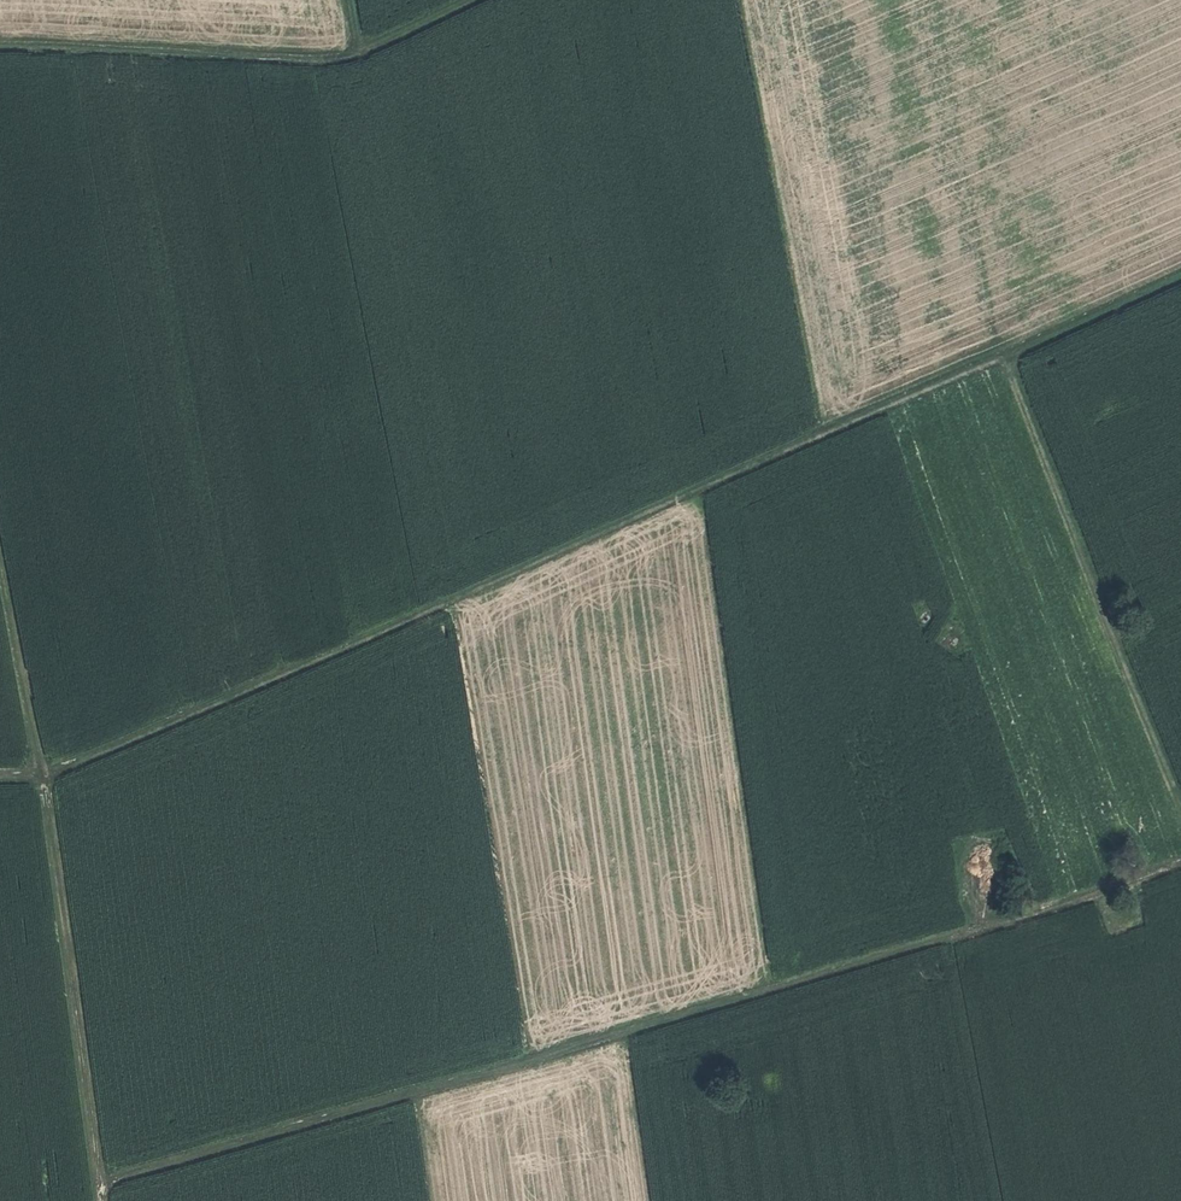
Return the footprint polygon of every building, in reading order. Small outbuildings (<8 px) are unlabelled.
[(913,610),(919,618),(931,611),(920,602),(913,610)] [(997,823),(950,834),(964,919),(1033,898),(997,823)]
